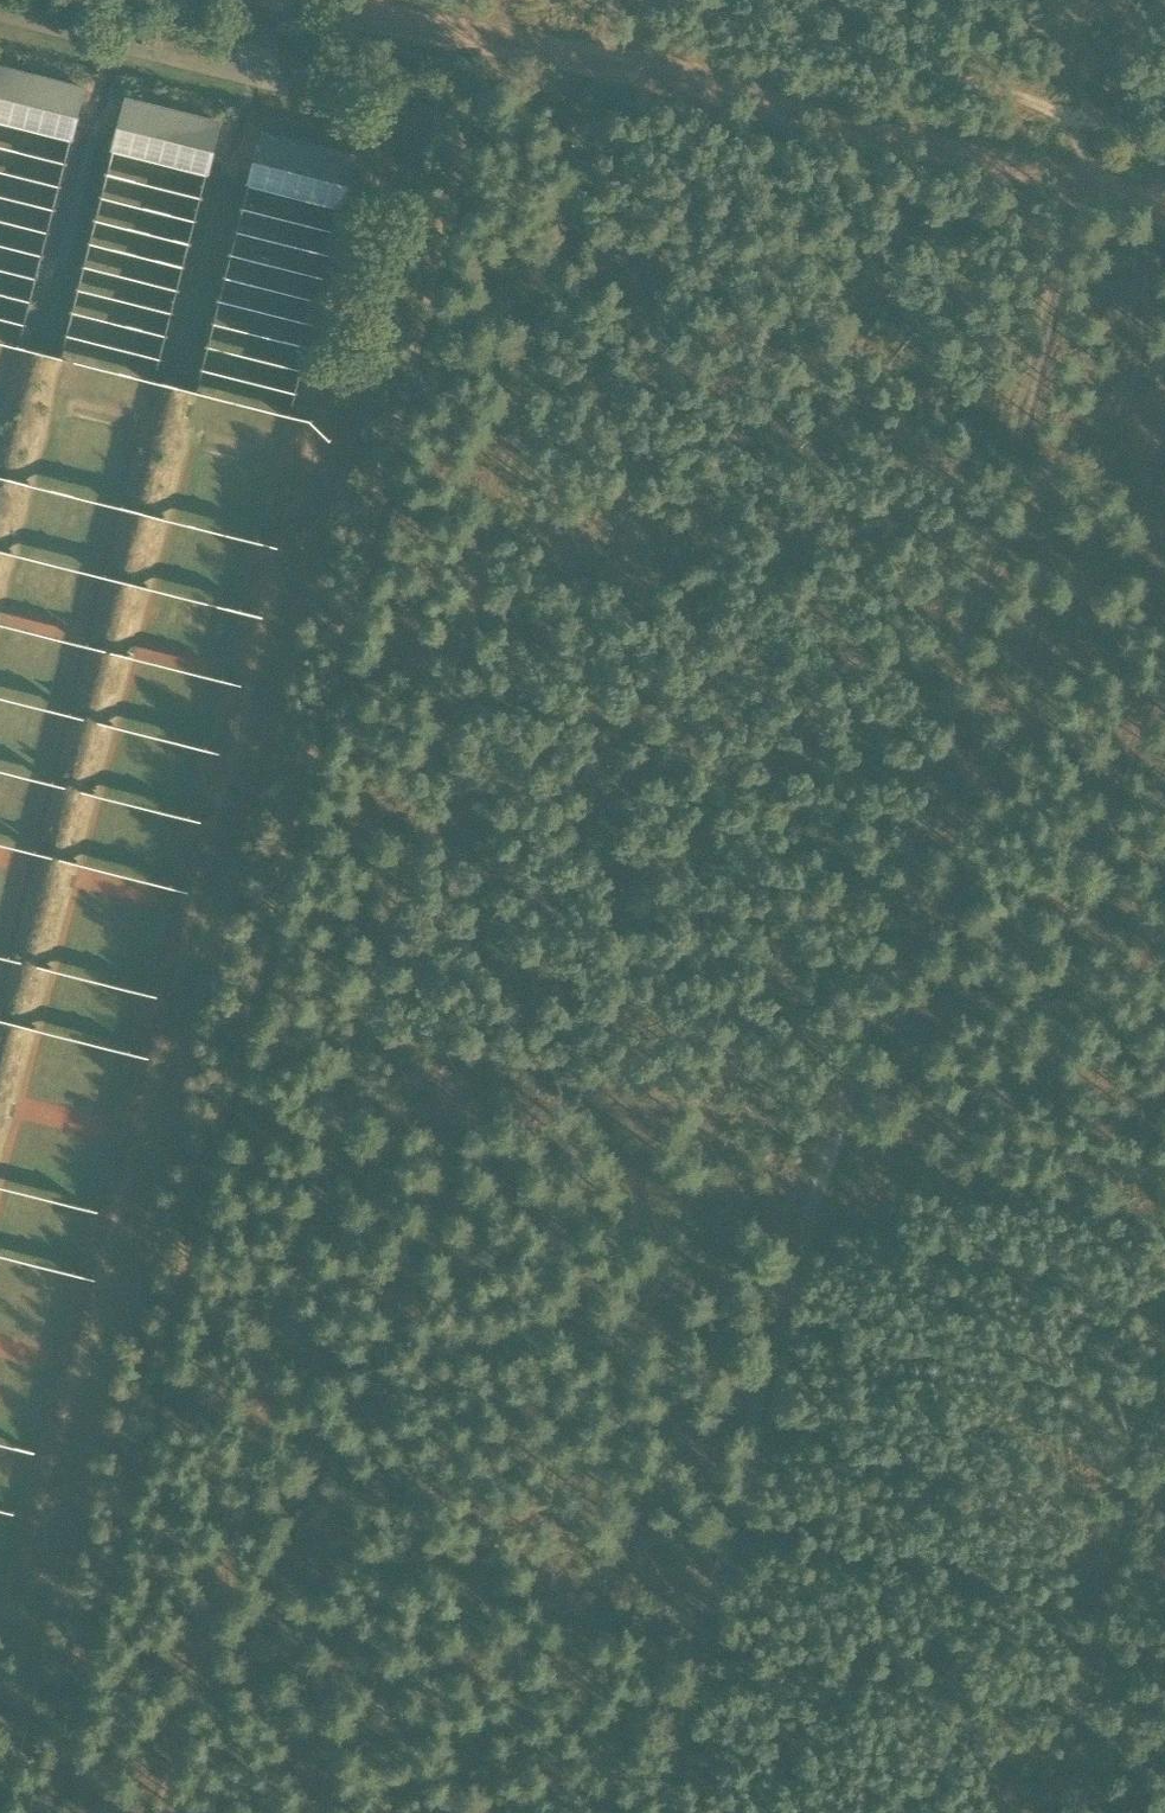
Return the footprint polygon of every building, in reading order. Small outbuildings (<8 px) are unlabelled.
[(256,37),(272,41),(275,29),(259,25),(256,37)] [(73,84),(0,69),(0,322),(22,326),(73,84)] [(64,341),(158,361),(209,119),(114,99),(64,341)] [(72,130),(52,211),(69,215),(90,135),(72,130)] [(252,133),(198,373),(291,394),(332,211),(340,213),(353,155),(252,133)] [(0,615),(0,622),(74,648),(81,628),(5,602),(0,615)] [(8,1501),(0,1499),(0,1513),(5,1514),(8,1501)]
